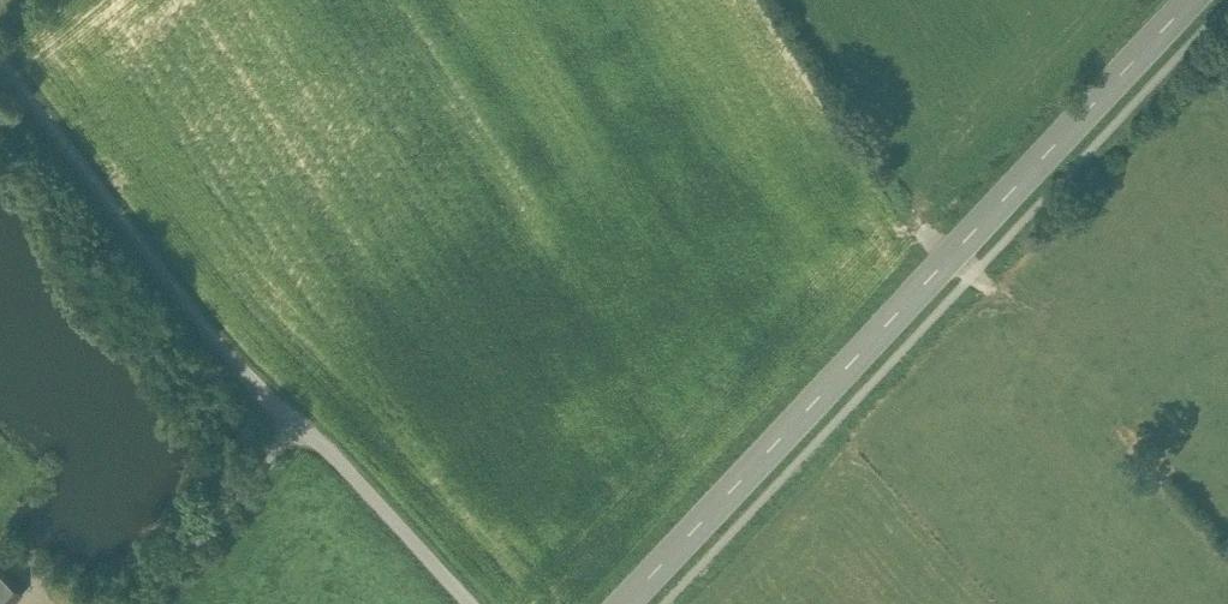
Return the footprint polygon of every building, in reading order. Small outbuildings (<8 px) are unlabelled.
[(25,588),(0,568),(0,603),(11,603),(25,588)]
